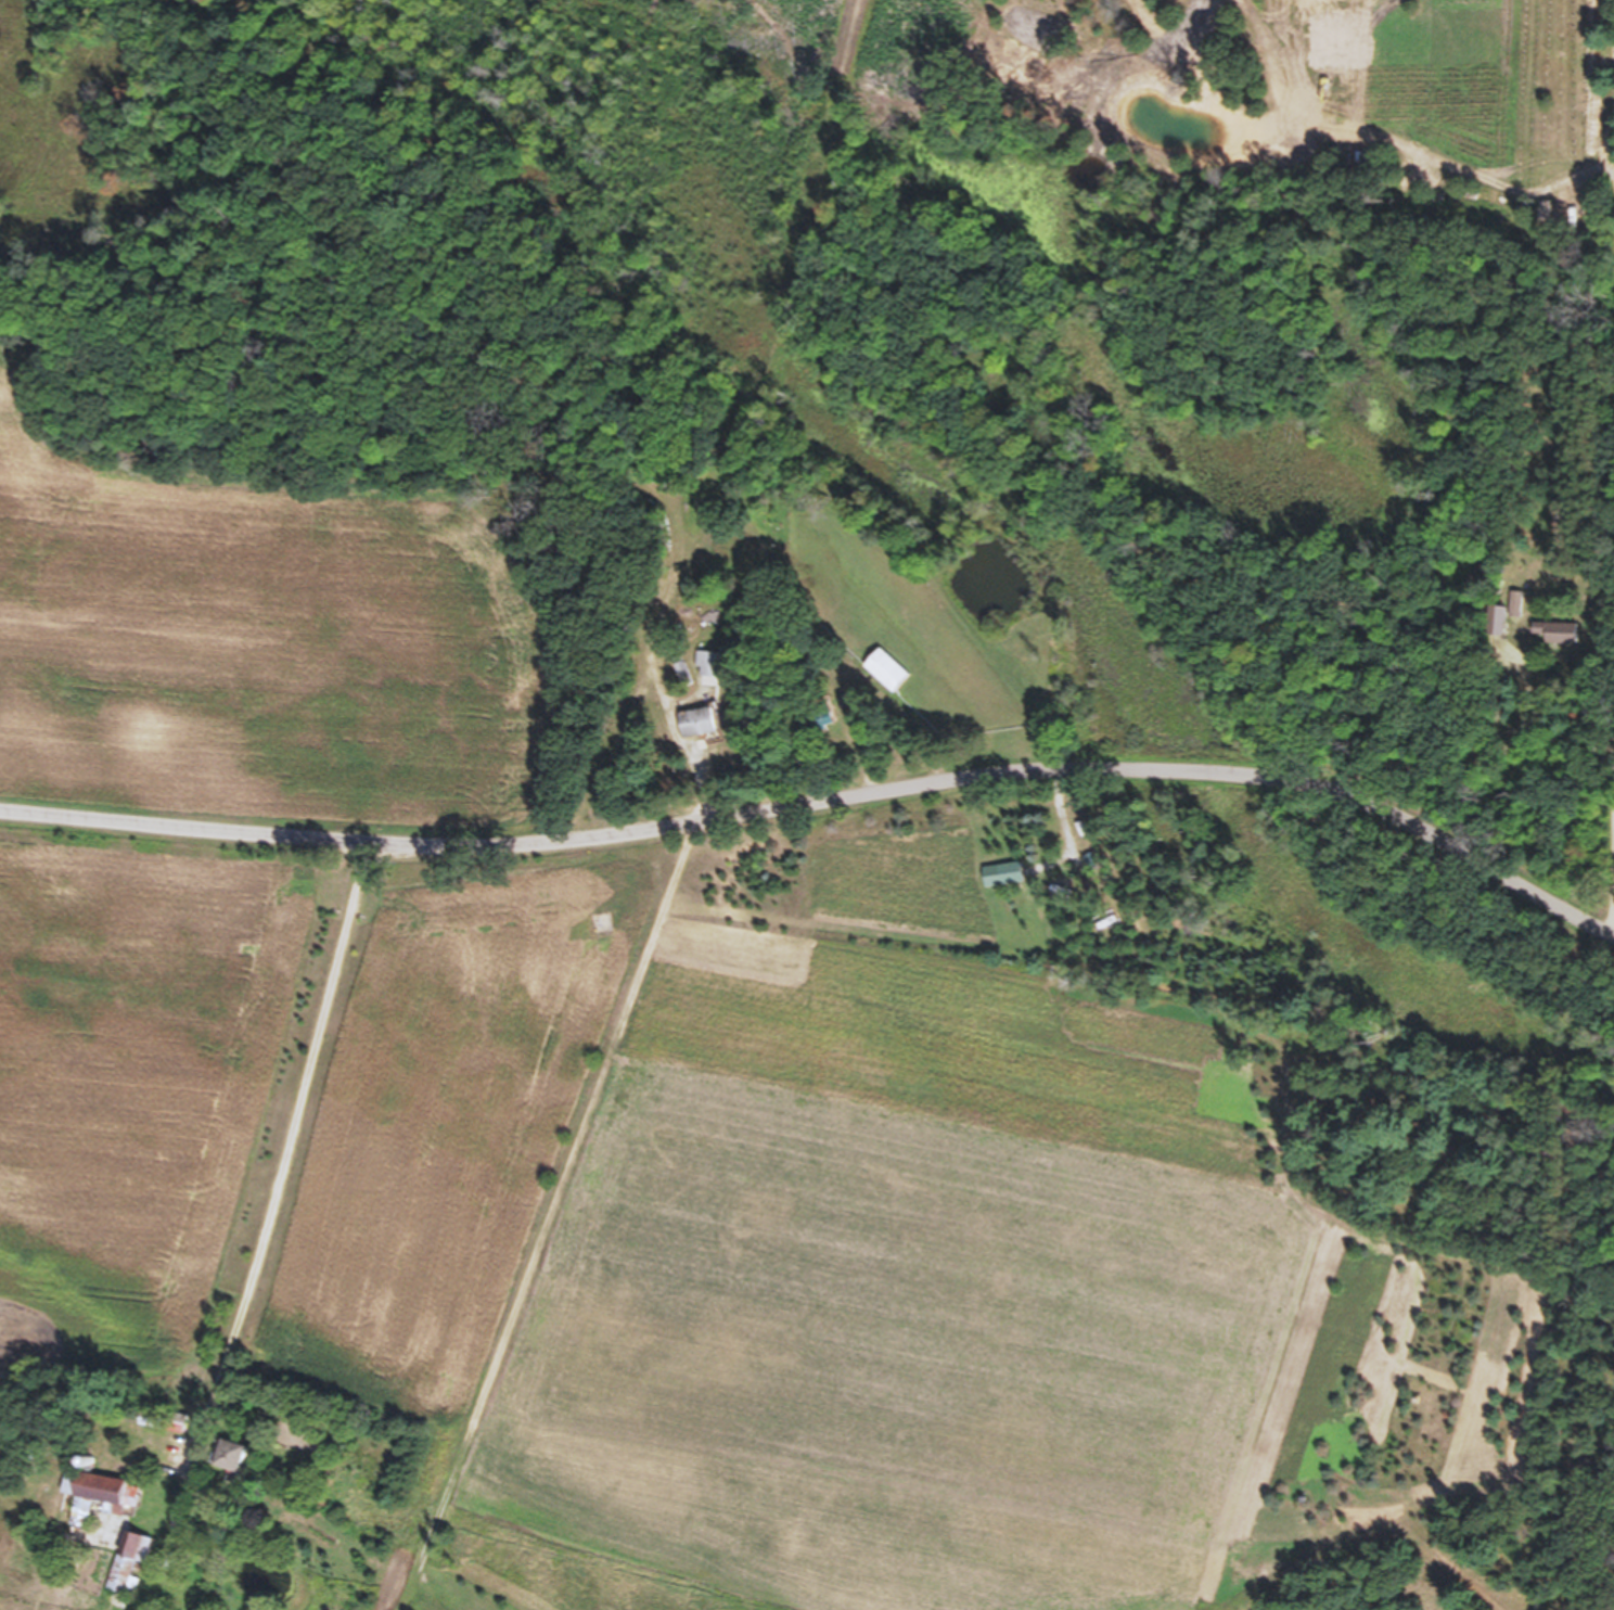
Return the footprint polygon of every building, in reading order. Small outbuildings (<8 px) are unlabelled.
[(1566,631),(1530,632),(1530,643),(1543,643),(1543,652),(1566,652),(1566,631)] [(909,682),(880,657),(863,676),(893,702),(909,682)] [(698,686),(722,686),(722,660),(698,660),(698,686)] [(719,741),(716,717),(681,722),(684,746),(719,741)] [(999,893),(1024,892),(1023,871),(998,873),(999,893)] [(7,1402),(11,1382),(0,1380),(0,1401),(7,1402)] [(253,1456),(224,1448),(216,1476),(245,1484),(253,1456)] [(65,1504),(105,1511),(103,1522),(129,1526),(135,1490),(69,1479),(65,1504)] [(108,1599),(135,1606),(140,1587),(133,1585),(137,1571),(146,1573),(153,1547),(124,1539),(108,1599)]
